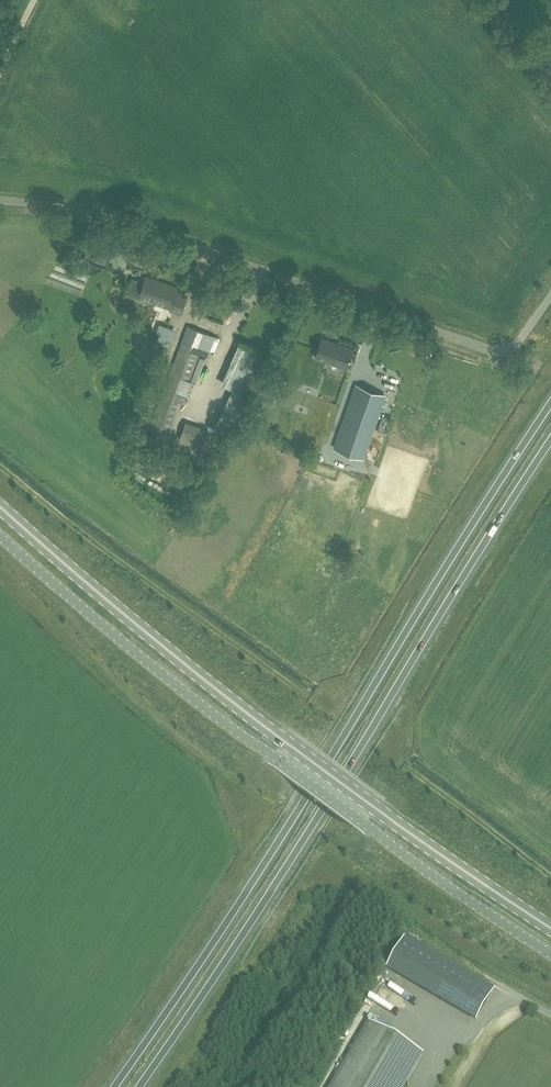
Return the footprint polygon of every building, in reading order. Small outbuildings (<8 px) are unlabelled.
[(129,284),(125,298),(139,302),(140,297),(172,308),(171,310),(181,314),(186,299),(187,297),(177,293),(179,289),(146,278),(144,284),(133,280),(131,285),(129,284)] [(188,326),(149,427),(170,435),(201,354),(207,357),(210,350),(211,348),(215,336),(188,326)] [(176,329),(170,327),(163,344),(170,346),(176,329)] [(347,368),(353,349),(322,338),(316,357),(347,368)] [(385,395),(357,386),(336,448),(363,457),(385,395)] [(236,391),(233,398),(241,402),(244,394),(236,391)] [(494,989),(405,937),(387,967),(476,1019),(494,989)] [(381,998),(394,1000),(396,990),(383,988),(381,998)] [(332,1086),(402,1086),(422,1053),(370,1023),(332,1086)]
